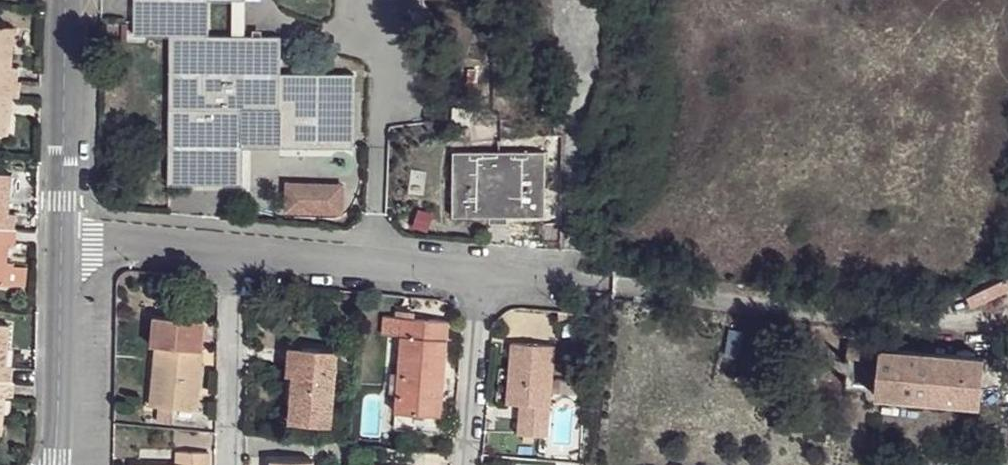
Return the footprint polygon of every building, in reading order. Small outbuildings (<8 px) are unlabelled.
[(135,35),(170,35),(208,36),(209,0),(135,0),(135,35)] [(232,0),(232,36),(244,36),(245,0),(232,0)] [(17,82),(19,67),(12,67),(11,66),(6,66),(8,48),(13,49),(15,28),(0,27),(0,80),(17,82)] [(170,35),(169,183),(190,184),(190,174),(223,174),(223,184),(243,184),(243,148),(244,110),(281,111),(280,148),(353,148),(353,128),(343,128),(344,94),(354,94),(354,75),(280,74),(281,37),(244,36),(232,36),(208,36),(170,35)] [(8,135),(10,114),(4,114),(6,96),(12,97),(18,97),(20,82),(17,82),(0,80),(0,134),(8,135)] [(344,94),(343,128),(353,128),(354,94),(344,94)] [(244,110),(243,148),(280,148),(281,111),(244,110)] [(454,152),(453,217),(491,217),(491,207),(507,207),(507,217),(544,218),(545,153),(454,152)] [(15,229),(16,214),(8,214),(3,213),(5,195),(10,196),(12,175),(0,174),(0,228),(15,229)] [(190,184),(223,184),(223,174),(190,174),(190,184)] [(313,221),(313,224),(338,200),(352,200),(316,178),(315,174),(291,197),(277,198),(313,221)] [(491,207),(491,217),(507,217),(507,207),(491,207)] [(11,285),(13,266),(14,263),(7,262),(8,244),(15,244),(17,229),(15,229),(0,228),(0,284),(11,285)] [(11,285),(26,287),(28,267),(13,266),(11,285)] [(153,316),(151,345),(156,346),(159,316),(153,316)] [(156,346),(155,353),(202,357),(203,350),(202,350),(204,321),(159,316),(156,346)] [(401,336),(403,317),(384,316),(383,331),(386,334),(401,336)] [(444,384),(449,321),(403,317),(401,336),(395,412),(441,416),(444,393),(438,393),(439,384),(444,384)] [(12,381),(13,367),(6,366),(0,366),(2,348),(8,349),(10,325),(0,324),(0,380),(12,381)] [(511,343),(508,384),(551,388),(555,346),(511,343)] [(288,346),(286,374),(293,375),(300,375),(301,348),(288,346)] [(293,375),(288,422),(332,425),(337,350),(301,348),(300,375),(293,375)] [(879,349),(874,395),(980,404),(984,359),(879,349)] [(155,353),(150,405),(158,406),(174,408),(197,410),(199,394),(195,393),(198,366),(201,366),(202,357),(155,353)] [(5,396),(13,397),(14,382),(12,381),(0,380),(0,396),(5,396)] [(519,419),(518,435),(547,437),(551,388),(508,384),(507,403),(520,404),(531,405),(530,419),(519,419)] [(365,388),(364,397),(379,399),(380,390),(365,388)] [(520,404),(519,419),(530,419),(531,405),(520,404)] [(158,406),(156,422),(173,424),(174,408),(158,406)] [(502,406),(500,430),(514,432),(516,408),(502,406)] [(209,453),(177,451),(177,464),(209,464),(209,453)]
